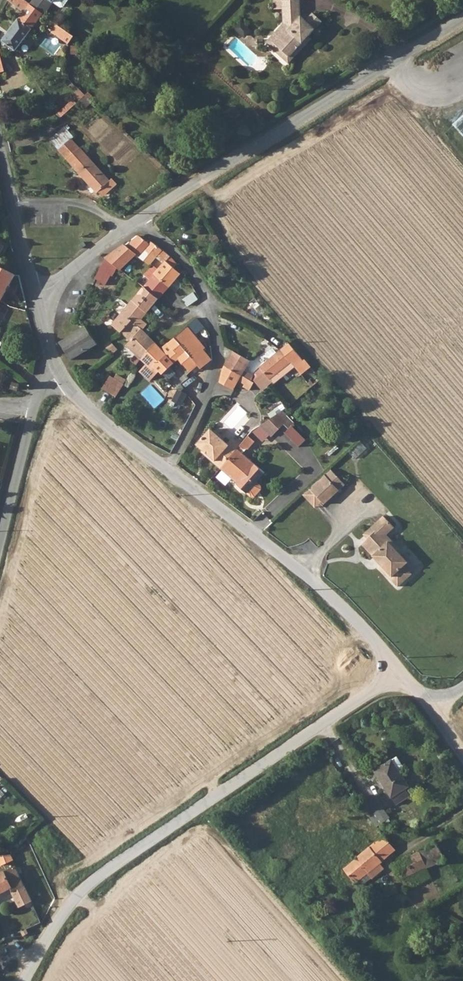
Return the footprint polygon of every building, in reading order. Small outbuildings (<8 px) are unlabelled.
[(25,0),(12,0),(17,3),(15,5),(24,12),(5,43),(18,52),(45,15),(30,4),(25,0)] [(30,4),(45,15),(54,2),(60,8),(63,8),(69,0),(33,0),(30,4)] [(282,51),(292,61),(312,39),(309,37),(323,22),(314,13),(307,21),(301,16),(300,0),(295,0),(275,0),(275,9),(283,9),(285,24),(270,40),(270,43),(279,51),(282,51)] [(54,33),(69,44),(75,36),(59,25),(54,33)] [(270,43),(270,40),(267,44),(289,65),(292,61),(282,51),(279,51),(270,43)] [(455,131),(462,140),(462,124),(455,131)] [(68,131),(69,129),(67,126),(51,140),(72,164),(99,192),(103,189),(111,182),(71,139),(74,137),(68,131)] [(108,194),(116,187),(120,184),(115,179),(111,182),(103,189),(108,194)] [(140,257),(151,244),(140,236),(129,247),(125,244),(107,258),(111,262),(121,269),(136,254),(140,257)] [(151,244),(140,257),(150,265),(157,257),(163,249),(153,242),(151,244)] [(162,261),(168,254),(163,249),(157,257),(162,261)] [(168,254),(162,261),(165,263),(167,262),(171,256),(168,254)] [(167,262),(175,268),(178,265),(171,256),(167,262)] [(107,258),(100,268),(95,278),(106,285),(115,270),(109,265),(111,262),(107,258)] [(175,268),(167,262),(165,263),(160,270),(173,285),(175,282),(184,271),(178,265),(175,268)] [(151,280),(160,270),(155,266),(152,268),(144,275),(147,277),(151,280)] [(6,271),(0,267),(0,301),(14,275),(6,271)] [(148,282),(145,287),(160,300),(172,286),(173,285),(160,270),(151,280),(148,282)] [(154,307),(160,300),(145,287),(113,325),(122,333),(134,321),(139,325),(151,310),(153,312),(156,309),(154,307)] [(173,293),(179,298),(181,296),(175,290),(173,293)] [(188,298),(185,301),(189,305),(198,299),(194,293),(188,298)] [(81,321),(76,316),(73,322),(78,325),(81,321)] [(189,327),(196,335),(205,328),(199,320),(189,327)] [(156,343),(144,330),(139,325),(134,321),(122,333),(130,342),(127,345),(140,359),(156,343)] [(97,345),(86,327),(61,343),(72,360),(97,345)] [(189,327),(162,350),(174,363),(179,359),(193,374),(194,373),(200,378),(206,373),(204,369),(196,360),(205,352),(208,349),(196,335),(189,327)] [(163,375),(175,364),(174,363),(162,350),(156,343),(140,359),(146,365),(139,372),(149,382),(160,372),(163,375)] [(290,344),(282,350),(293,363),(300,357),(290,344)] [(271,380),(293,363),(282,350),(261,368),(271,380)] [(205,352),(196,360),(204,369),(213,361),(205,352)] [(251,363),(233,354),(226,367),(243,377),(251,363)] [(293,363),(271,380),(275,385),(296,368),(293,363)] [(243,377),(226,367),(224,371),(221,383),(235,390),(243,377)] [(102,389),(116,398),(124,385),(110,377),(102,389)] [(313,384),(315,387),(320,382),(316,377),(310,381),(313,384)] [(144,393),(158,407),(166,398),(153,385),(144,393)] [(180,389),(174,400),(183,406),(190,394),(180,389)] [(288,423),(279,415),(263,427),(274,438),(288,423)] [(208,457),(220,469),(238,449),(238,448),(240,446),(233,438),(227,444),(221,438),(223,437),(217,431),(215,432),(211,428),(198,444),(204,450),(209,455),(208,457)] [(240,446),(238,448),(242,452),(244,450),(249,450),(256,443),(249,437),(240,446)] [(362,442),(352,451),(358,457),(368,449),(362,442)] [(242,452),(238,448),(238,449),(220,469),(238,485),(237,487),(250,499),(252,499),(260,489),(260,488),(256,484),(265,474),(241,453),(242,452)] [(331,470),(310,490),(322,502),(324,505),(345,486),(331,470)] [(261,492),(260,489),(252,499),(255,499),(261,492)] [(315,508),(322,502),(310,490),(304,496),(315,508)] [(385,517),(367,534),(371,538),(363,546),(375,558),(376,556),(385,566),(383,567),(393,577),(391,579),(399,588),(410,578),(403,571),(406,568),(396,557),(400,554),(391,544),(393,542),(388,537),(395,529),(385,517)] [(393,542),(391,544),(400,554),(402,552),(393,542)] [(400,554),(396,557),(406,568),(410,564),(400,554)] [(382,569),(391,579),(393,577),(383,567),(382,569)] [(406,568),(403,571),(410,578),(413,575),(406,568)] [(404,767),(398,757),(393,760),(399,770),(404,767)] [(399,770),(393,760),(376,770),(397,805),(411,797),(406,789),(410,787),(399,770)] [(370,817),(377,827),(383,823),(376,813),(370,817)] [(438,841),(447,861),(462,851),(462,826),(438,841)] [(356,883),(358,881),(379,864),(383,862),(397,850),(384,836),(344,869),(356,883)] [(448,864),(447,861),(438,841),(426,847),(422,851),(404,859),(396,867),(401,880),(423,869),(444,863),(445,866),(448,864)] [(11,857),(0,858),(4,865),(14,861),(12,858),(11,857)] [(45,900),(27,863),(16,868),(33,902),(34,904),(45,900)] [(384,870),(379,864),(358,881),(363,887),(384,870)] [(0,876),(0,895),(11,890),(20,908),(33,902),(16,868),(0,876)]
